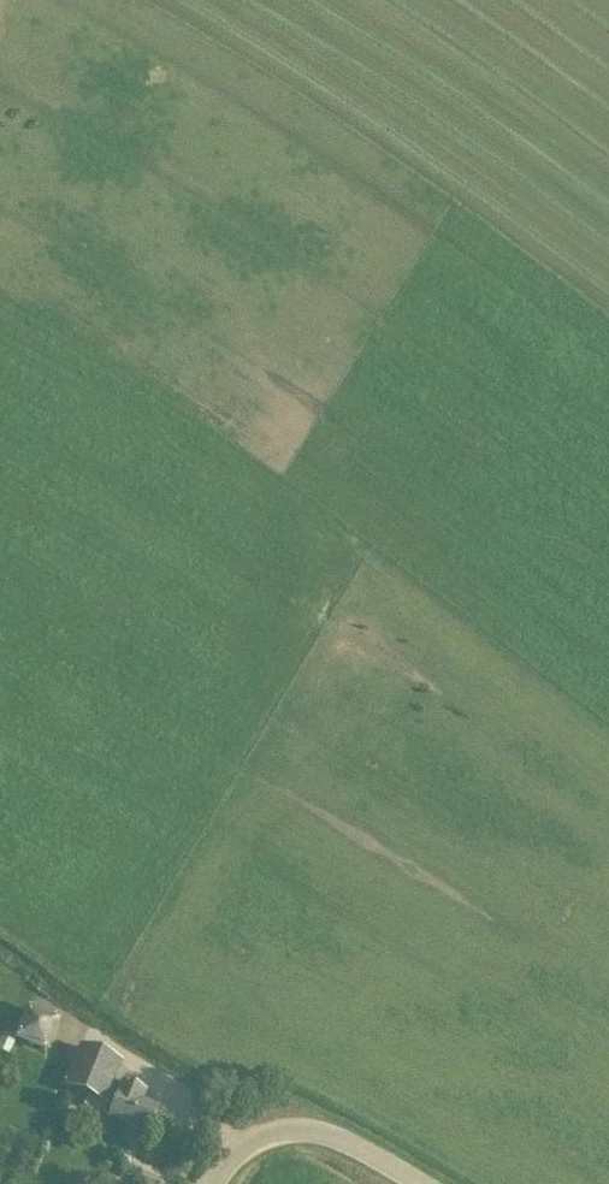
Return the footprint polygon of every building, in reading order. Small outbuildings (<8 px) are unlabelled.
[(12,1042),(46,1056),(60,1022),(26,1008),(12,1042)] [(119,1089),(112,1085),(120,1064),(79,1048),(64,1087),(114,1107),(108,1120),(147,1135),(157,1110),(141,1104),(144,1095),(121,1085),(119,1089)]
